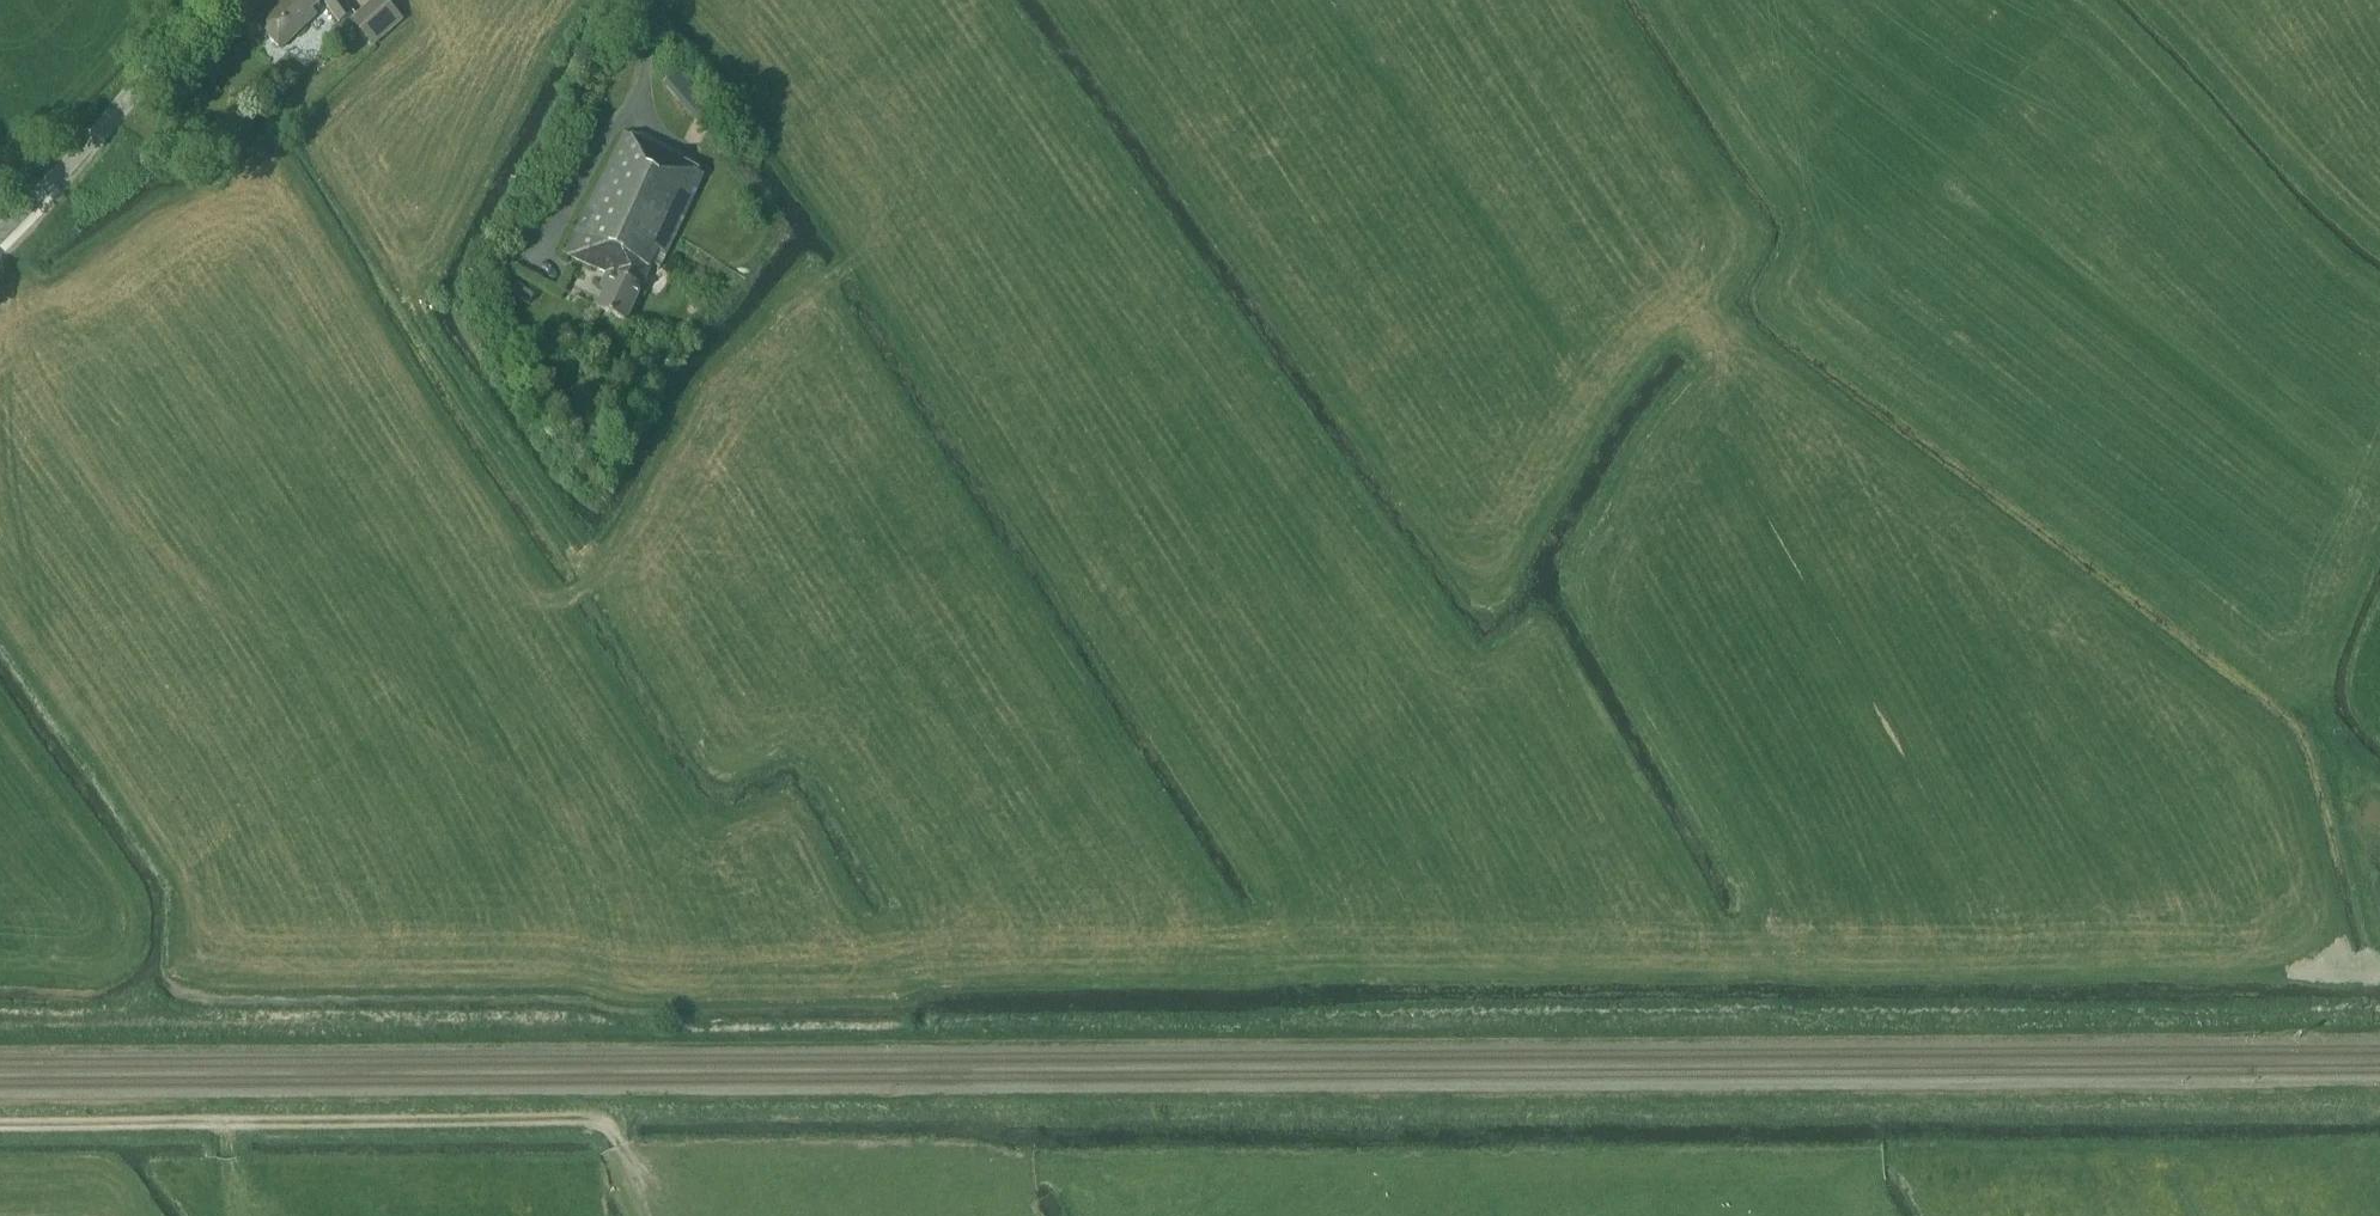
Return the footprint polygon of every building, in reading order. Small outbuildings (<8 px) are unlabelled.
[(321,0),(283,0),(258,23),(280,47),(315,14),(311,9),(321,0)] [(338,22),(353,12),(346,0),(326,0),(324,1),(338,22)] [(388,0),(371,0),(350,19),(374,46),(404,18),(388,0)] [(597,307),(628,322),(653,262),(660,267),(703,176),(624,134),(575,231),(576,232),(565,253),(605,273),(598,288),(605,290),(597,307)]
